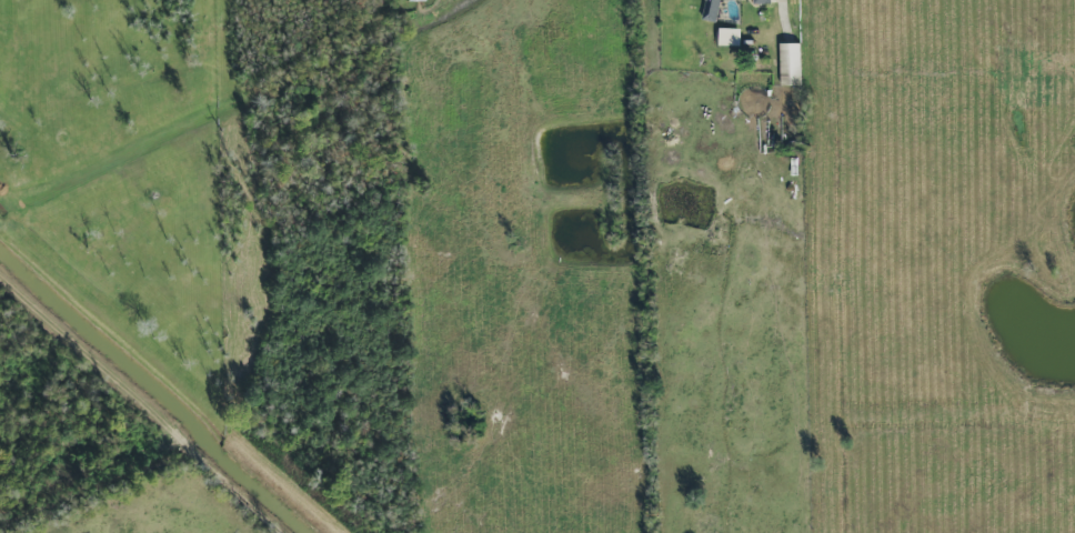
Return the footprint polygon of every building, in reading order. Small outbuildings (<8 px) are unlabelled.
[(707,21),(718,21),(718,0),(706,0),(707,21)] [(740,47),(741,29),(719,29),(719,47),(740,47)] [(780,87),(801,86),(800,44),(779,44),(780,87)]
